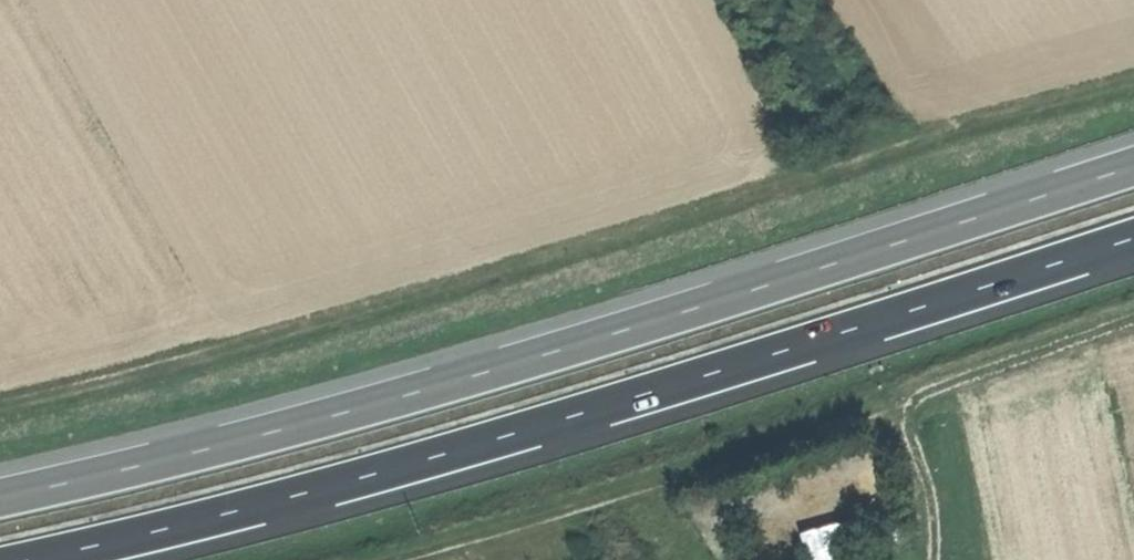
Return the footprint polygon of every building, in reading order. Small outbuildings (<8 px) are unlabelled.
[(804,534),(809,559),(835,559),(880,549),(872,517),(804,534)]
